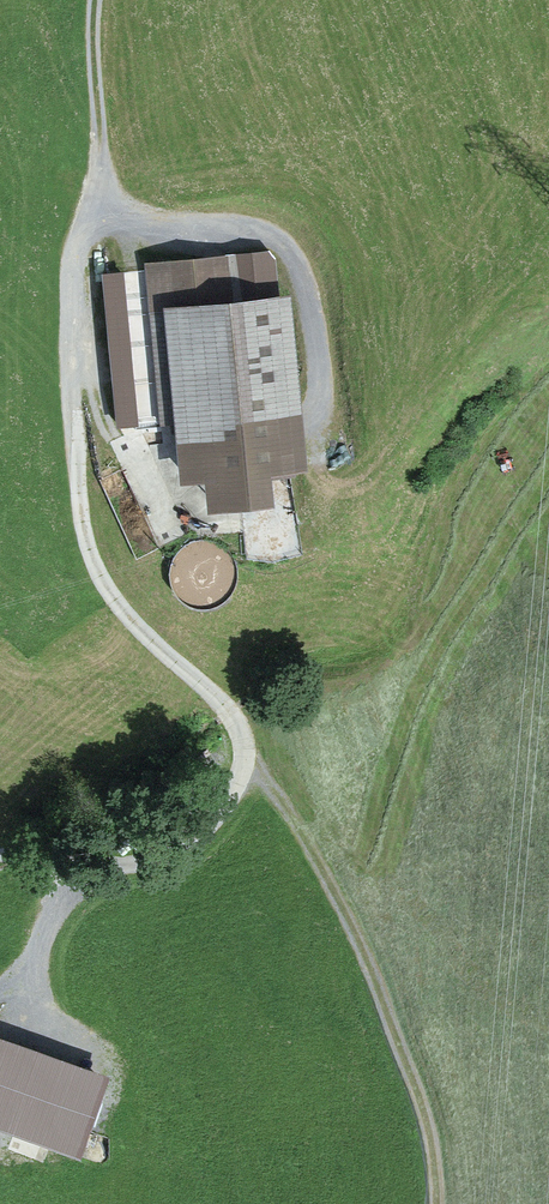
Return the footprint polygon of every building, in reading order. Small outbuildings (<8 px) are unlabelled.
[(277,281),(166,287),(173,419),(284,413),(277,281)] [(0,1031),(0,1123),(82,1152),(111,1069),(0,1031)]
